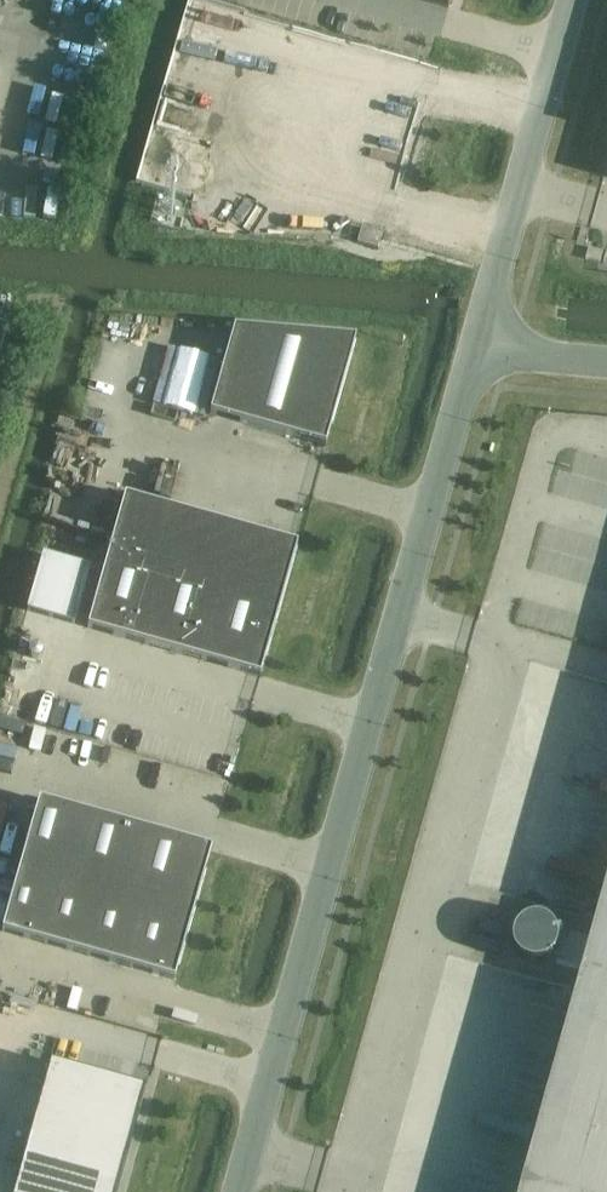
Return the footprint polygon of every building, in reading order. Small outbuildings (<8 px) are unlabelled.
[(361,229),(357,243),(377,249),(379,239),(381,235),(361,229)] [(234,330),(210,414),(324,446),(355,340),(234,330)] [(124,497),(86,628),(260,677),(297,546),(124,497)] [(42,554),(26,611),(74,624),(90,568),(42,554)] [(39,802),(2,932),(174,981),(211,850),(39,802)] [(604,880),(598,902),(593,919),(574,989),(567,1013),(563,1027),(556,1054),(550,1074),(545,1093),(539,1114),(532,1138),(527,1158),(521,1177),(517,1191),(606,1191),(606,869),(604,880)] [(538,966),(544,964),(550,959),(553,952),(555,945),(553,938),(550,932),(544,927),(538,924),(531,924),(524,926),(518,929),(514,935),(512,942),(512,948),(514,955),(518,961),(524,965),(530,967),(538,966)] [(15,1191),(115,1191),(144,1090),(51,1064),(15,1191)]
